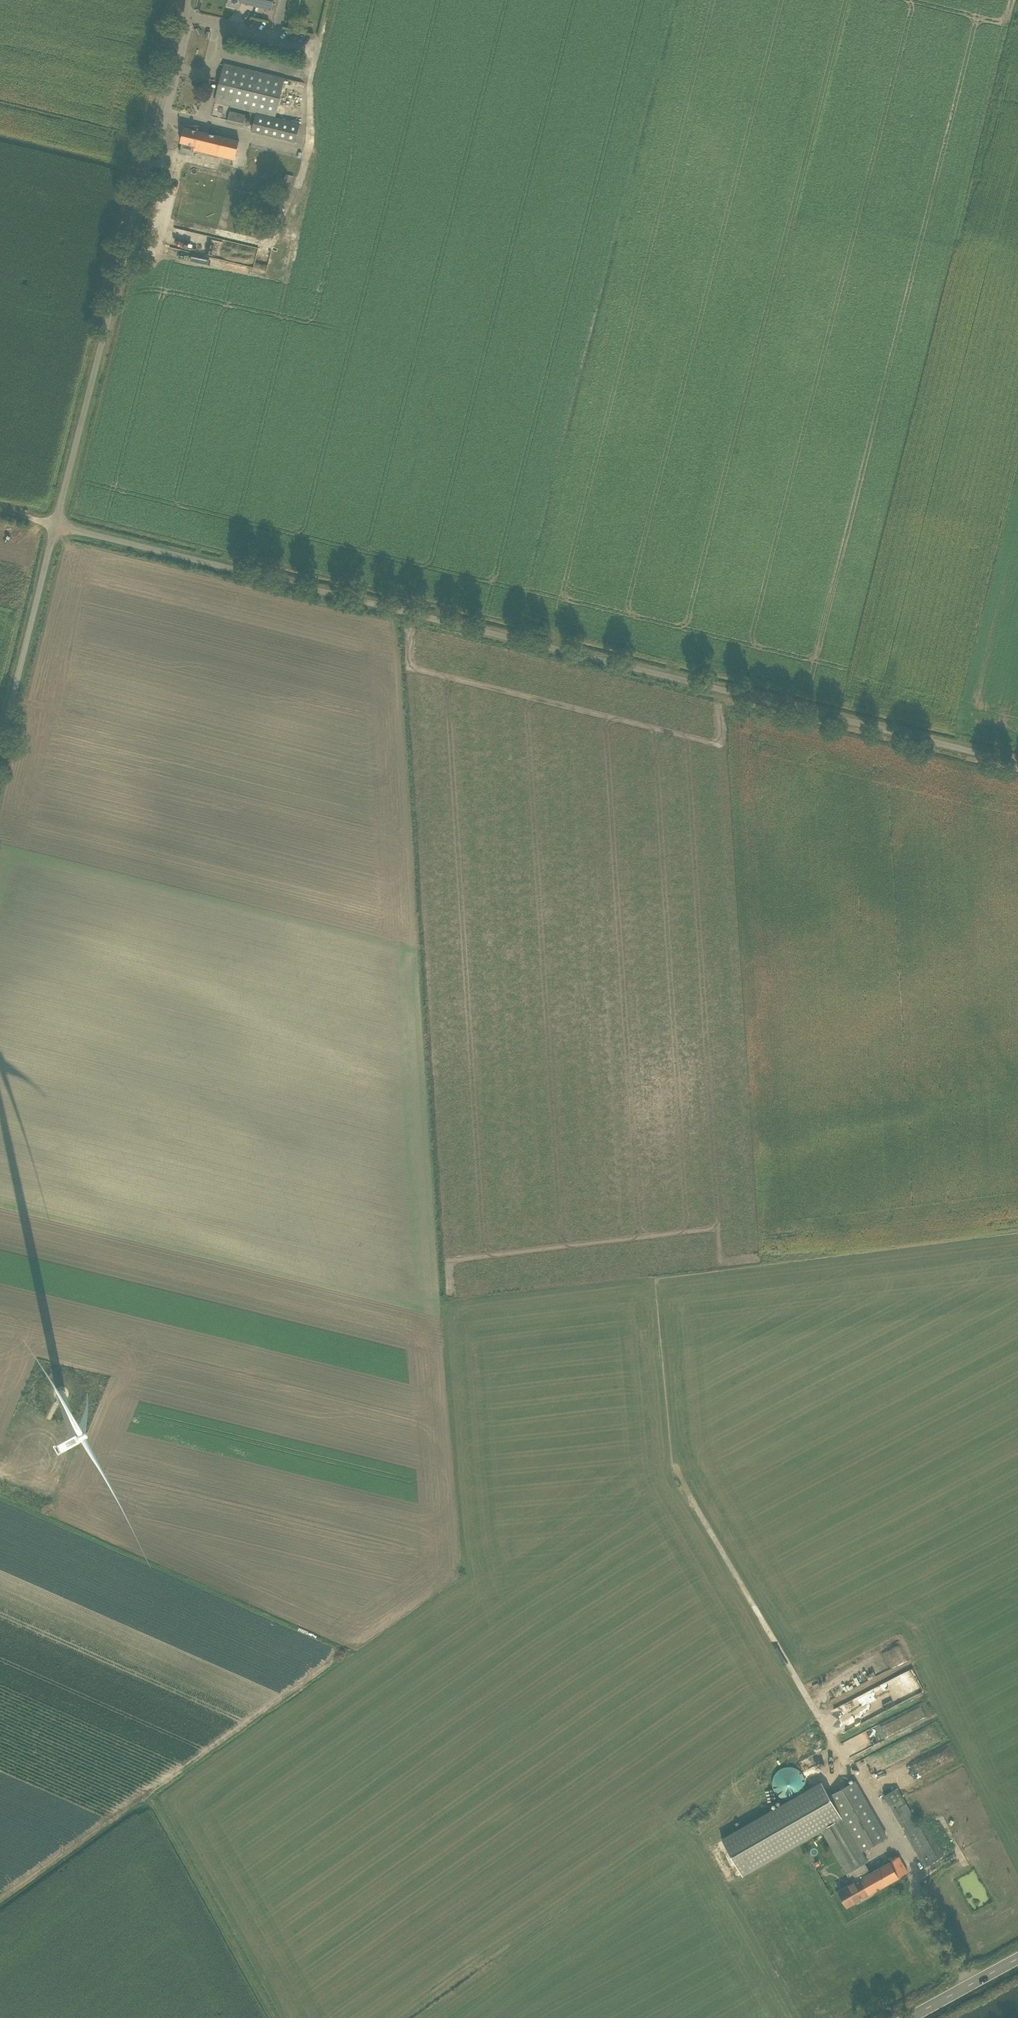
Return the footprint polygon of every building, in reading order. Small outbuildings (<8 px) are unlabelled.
[(241,2),(271,10),(274,0),(241,0),(241,2)] [(276,116),(285,79),(224,64),(215,101),(276,116)] [(246,115),(239,114),(230,111),(227,122),(243,126),(246,115)] [(296,141),(300,123),(256,113),(252,131),(296,141)] [(235,159),(239,141),(184,127),(180,142),(195,146),(194,149),(235,159)] [(178,208),(181,197),(174,195),(171,206),(178,208)] [(165,246),(187,250),(188,243),(166,240),(165,246)] [(54,1402),(55,1402),(56,1402),(57,1402),(58,1401),(59,1401),(59,1400),(60,1399),(60,1398),(60,1397),(60,1396),(60,1395),(60,1394),(59,1394),(59,1393),(58,1393),(57,1392),(56,1392),(55,1392),(54,1392),(53,1393),(52,1393),(52,1394),(51,1394),(51,1395),(50,1396),(50,1397),(50,1398),(51,1399),(52,1400),(52,1401),(53,1401),(54,1402)] [(886,1709),(922,1692),(911,1667),(889,1677),(886,1671),(828,1698),(843,1731),(868,1720),(869,1722),(874,1720),(875,1722),(889,1716),(886,1709)] [(856,1749),(880,1738),(875,1727),(851,1738),(856,1749)] [(797,1769),(794,1768),(791,1767),(789,1767),(786,1767),(784,1767),(781,1769),(778,1770),(776,1773),(774,1775),(773,1778),(772,1781),(772,1784),(773,1787),(774,1790),(776,1793),(777,1794),(779,1796),(781,1798),(784,1798),(787,1799),(789,1799),(791,1799),(794,1798),(796,1797),(798,1796),(800,1794),(802,1792),(803,1789),(804,1788),(804,1785),(804,1782),(804,1779),(803,1776),(801,1774),(799,1771),(797,1769)] [(854,1780),(829,1795),(842,1817),(861,1851),(862,1851),(887,1837),(854,1780)] [(742,1874),(822,1828),(842,1817),(829,1795),(822,1783),(722,1840),(742,1874)] [(897,1788),(893,1790),(884,1795),(925,1866),(938,1859),(897,1788)] [(848,1875),(851,1874),(855,1881),(838,1890),(847,1906),(908,1872),(899,1856),(867,1874),(861,1864),(867,1861),(862,1851),(861,1851),(842,1817),(822,1828),(848,1875)]
